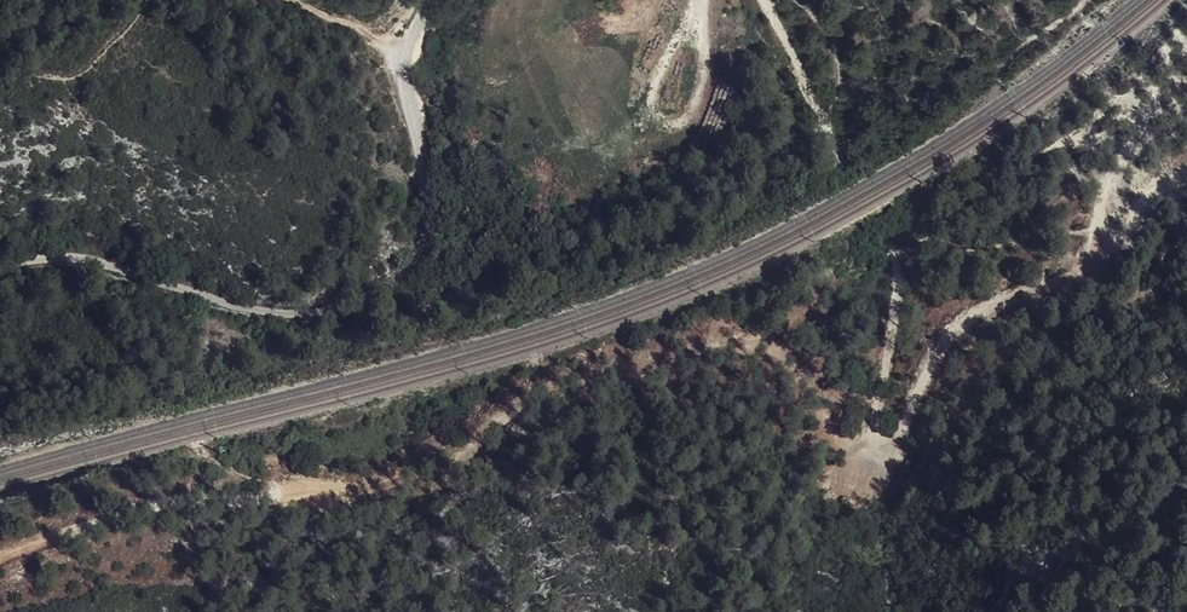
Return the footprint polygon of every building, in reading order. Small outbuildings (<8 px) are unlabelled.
[(541,363),(530,367),(531,381),(546,378),(541,363)]
